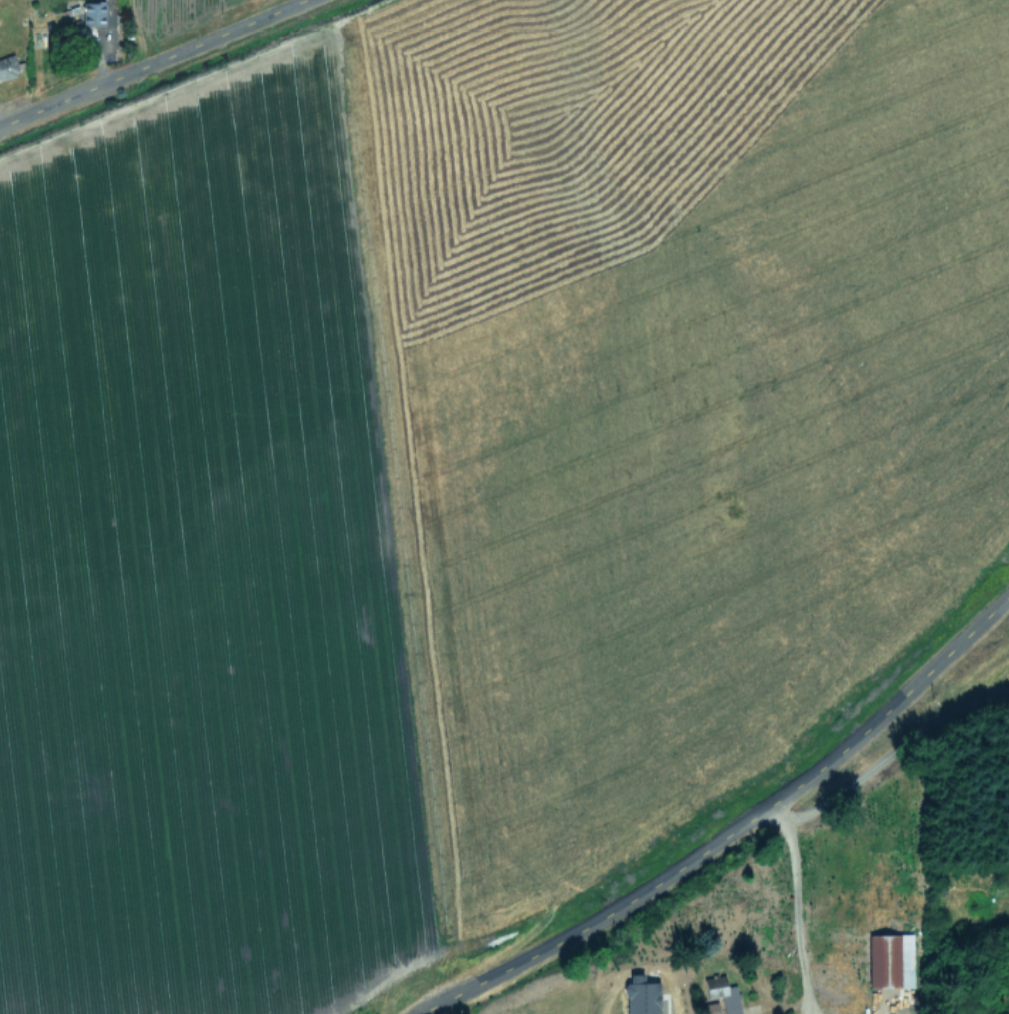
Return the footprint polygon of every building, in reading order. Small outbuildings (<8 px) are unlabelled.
[(105,2),(83,2),(82,25),(104,26),(105,2)] [(13,54),(0,58),(0,79),(19,73),(13,54)] [(912,986),(911,934),(867,934),(868,987),(912,986)] [(658,982),(642,982),(642,974),(625,974),(625,1013),(658,1013),(658,982)] [(735,984),(725,986),(723,974),(702,978),(706,998),(720,996),(723,1013),(740,1013),(735,984)] [(717,1003),(704,1003),(704,1013),(717,1013),(717,1003)]
